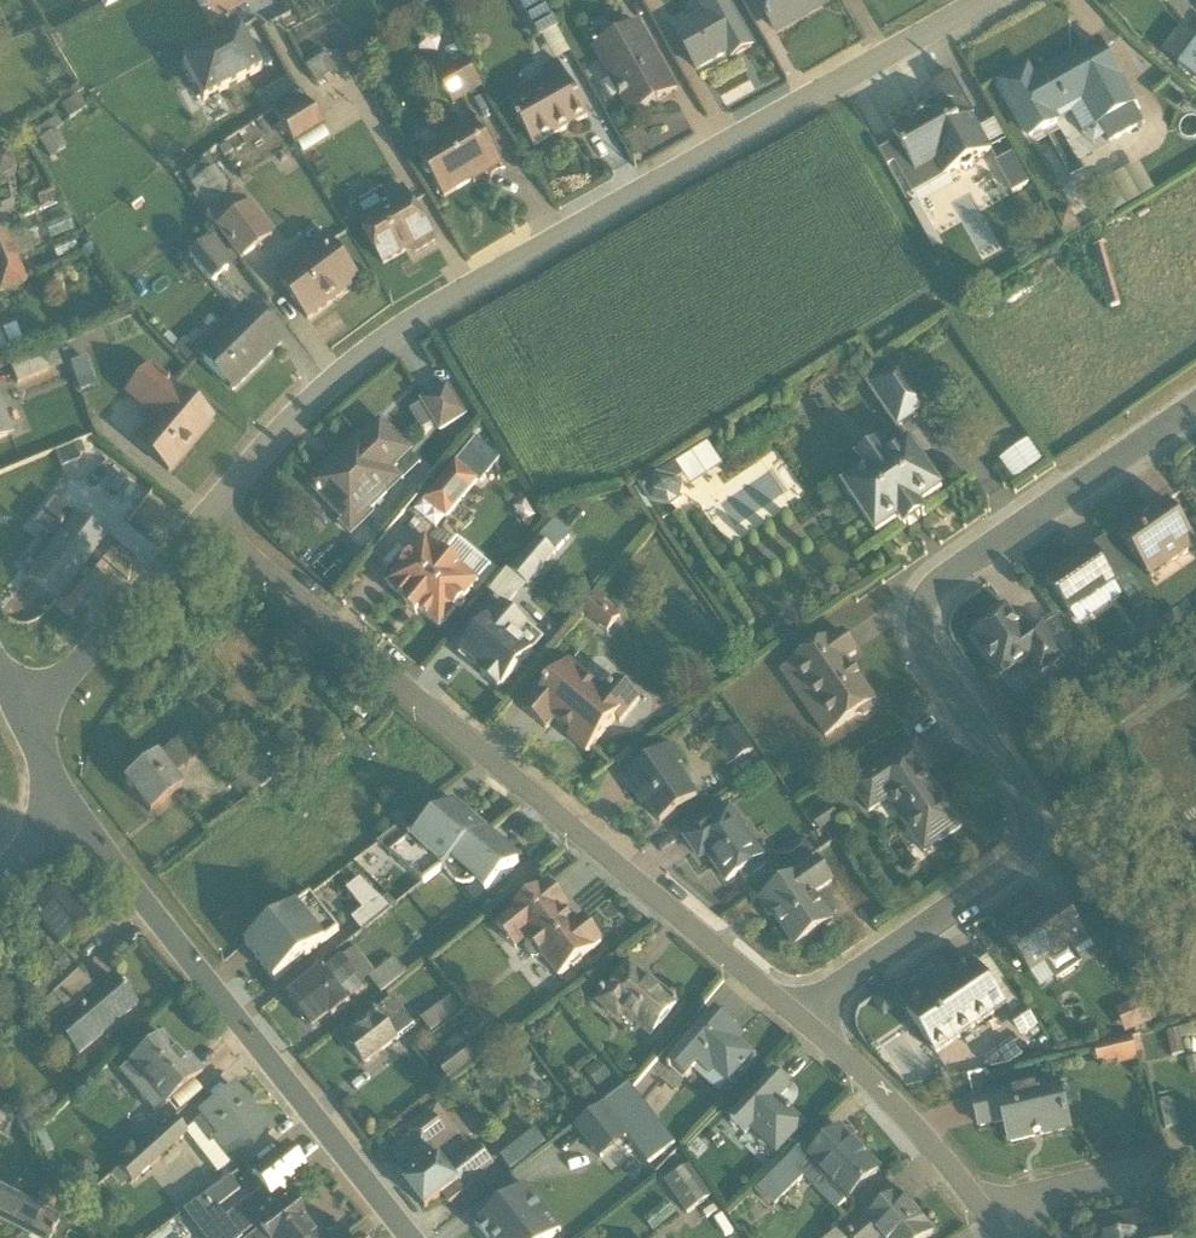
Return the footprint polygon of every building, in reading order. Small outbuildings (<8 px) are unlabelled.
[(540,0),(516,0),(538,38),(540,37),(555,63),(571,54),(540,0)] [(675,29),(697,69),(727,52),(731,59),(751,49),(723,0),(693,0),(701,14),(675,29)] [(773,30),(806,12),(808,17),(827,7),(823,0),(757,0),(773,30)] [(640,23),(591,50),(607,81),(599,86),(609,104),(621,97),(630,115),(676,90),(640,23)] [(260,72),(237,29),(216,41),(218,44),(180,64),(202,103),(260,72)] [(1177,65),(1195,80),(1195,42),(1177,65)] [(1144,123),(1099,44),(1034,81),(1028,71),(1000,87),(1031,139),(1059,122),(1056,117),(1084,101),(1108,143),(1144,123)] [(324,56),(304,68),(313,84),(333,71),(324,56)] [(464,60),(437,75),(453,105),(481,91),(464,60)] [(534,149),(587,118),(556,63),(542,71),(546,78),(506,100),(534,149)] [(943,179),(991,152),(970,117),(973,115),(950,75),(932,85),(943,105),(893,134),(916,174),(934,163),(943,179)] [(299,92),(271,109),(301,156),(328,140),(299,92)] [(84,111),(76,97),(60,107),(68,121),(84,111)] [(49,159),(65,148),(55,133),(62,129),(55,118),(32,133),(49,159)] [(498,165),(472,122),(416,155),(442,198),(498,165)] [(213,170),(206,161),(184,176),(192,185),(190,187),(195,194),(191,197),(239,262),(272,239),(247,205),(245,206),(236,195),(235,196),(215,169),(213,170)] [(1110,178),(1123,205),(1156,190),(1142,163),(1110,178)] [(377,194),(350,210),(382,263),(411,246),(416,254),(435,242),(401,186),(380,199),(377,194)] [(72,230),(67,218),(44,227),(49,239),(72,230)] [(25,234),(24,231),(7,238),(5,233),(0,235),(0,266),(22,257),(33,253),(30,247),(38,244),(33,231),(25,234)] [(308,320),(360,281),(325,234),(273,273),(308,320)] [(236,261),(215,236),(186,259),(210,286),(236,261)] [(75,251),(71,242),(52,250),(56,259),(75,251)] [(22,257),(0,266),(0,293),(26,282),(23,275),(28,273),(22,257)] [(233,391),(280,343),(241,305),(194,353),(233,391)] [(53,350),(9,368),(16,385),(60,368),(53,350)] [(68,365),(78,393),(92,389),(83,360),(68,365)] [(936,406),(907,366),(872,391),(900,430),(936,406)] [(211,421),(149,367),(124,397),(151,420),(132,442),(167,472),(211,421)] [(446,386),(420,402),(440,434),(465,418),(446,386)] [(11,433),(0,405),(0,438),(11,433)] [(420,464),(380,422),(362,440),(359,437),(308,486),(341,521),(361,501),(371,511),(420,464)] [(861,474),(841,488),(876,538),(942,492),(900,430),(853,463),(861,474)] [(999,459),(1016,481),(1045,459),(1029,437),(999,459)] [(710,443),(677,462),(689,484),(722,464),(710,443)] [(72,446),(54,454),(61,468),(79,461),(72,446)] [(491,467),(469,449),(424,503),(446,521),(491,467)] [(660,474),(644,499),(666,513),(682,488),(660,474)] [(58,599),(63,602),(79,582),(73,579),(76,575),(70,570),(77,562),(92,573),(91,570),(109,546),(52,502),(32,527),(49,542),(35,559),(38,562),(26,578),(56,601),(58,599)] [(1195,546),(1195,545),(1166,503),(1137,524),(1134,519),(1116,532),(1150,579),(1195,546)] [(424,539),(385,588),(440,632),(480,583),(424,539)] [(555,556),(538,541),(509,574),(526,589),(555,556)] [(1122,597),(1115,586),(1118,584),(1093,547),(1045,580),(1070,616),(1072,615),(1079,626),(1122,597)] [(620,619),(595,599),(583,615),(608,635),(620,619)] [(544,639),(501,604),(459,653),(502,689),(544,639)] [(990,625),(972,637),(999,678),(1025,660),(1038,679),(1066,660),(1042,625),(1030,633),(1021,620),(1015,624),(1004,608),(986,620),(990,625)] [(856,654),(841,633),(780,677),(823,739),(875,702),(846,661),(856,654)] [(567,740),(585,755),(614,721),(618,724),(639,701),(615,679),(606,689),(575,662),(554,686),(548,681),(521,711),(544,731),(554,720),(571,735),(567,740)] [(188,732),(125,783),(151,815),(182,790),(173,780),(206,754),(188,732)] [(934,768),(915,743),(852,787),(870,813),(888,801),(924,853),(961,828),(924,775),(934,768)] [(671,744),(626,777),(660,824),(705,791),(671,744)] [(442,870),(486,836),(459,803),(412,838),(403,828),(381,846),(424,884),(442,870)] [(729,809),(685,841),(698,859),(705,854),(726,883),(744,870),(748,875),(767,861),(729,809)] [(500,855),(486,836),(442,870),(456,886),(473,886),(485,893),(519,868),(505,852),(500,855)] [(834,884),(819,862),(759,902),(770,919),(774,916),(795,948),(831,924),(814,898),(834,884)] [(363,909),(352,919),(363,932),(389,908),(361,877),(346,890),(363,909)] [(549,886),(498,929),(516,951),(524,944),(554,979),(600,940),(582,919),(575,926),(563,912),(567,909),(549,886)] [(88,926),(59,893),(21,925),(35,942),(44,934),(58,952),(88,926)] [(275,984),(338,932),(308,897),(246,949),(275,984)] [(1090,944),(1062,904),(1009,941),(1032,975),(1045,966),(1057,983),(1082,966),(1074,954),(1090,944)] [(288,1002),(312,1032),(371,984),(381,996),(413,970),(401,955),(376,975),(355,950),(288,1002)] [(50,998),(78,974),(67,960),(29,992),(41,1006),(50,998)] [(628,962),(594,1005),(618,1024),(622,1019),(650,1041),(680,1003),(628,962)] [(935,1056),(1005,1006),(1011,1015),(1006,1019),(1020,1039),(1036,1028),(1013,995),(1002,1003),(974,965),(905,1014),(935,1056)] [(76,1056),(134,1006),(109,977),(93,991),(78,974),(50,998),(65,1015),(51,1027),(76,1056)] [(1126,1033),(1154,1020),(1143,997),(1115,1009),(1126,1033)] [(393,999),(341,1039),(363,1067),(415,1027),(393,999)] [(451,999),(425,1020),(435,1033),(461,1012),(451,999)] [(714,1012),(667,1065),(686,1082),(693,1074),(718,1097),(754,1057),(736,1041),(741,1036),(714,1012)] [(183,1064),(160,1037),(117,1074),(141,1101),(135,1107),(146,1120),(201,1073),(189,1059),(183,1064)] [(1098,1068),(1136,1059),(1133,1043),(1094,1052),(1098,1068)] [(429,1057),(447,1082),(462,1071),(473,1063),(463,1048),(451,1057),(444,1046),(429,1057)] [(598,1062),(585,1072),(599,1089),(612,1079),(598,1062)] [(772,1076),(730,1121),(746,1136),(750,1132),(774,1155),(800,1126),(776,1103),(787,1090),(772,1076)] [(1005,1122),(1010,1143),(1068,1130),(1058,1085),(1004,1097),(1003,1092),(973,1099),(979,1127),(1005,1122)] [(647,1164),(672,1144),(627,1087),(602,1107),(626,1138),(647,1164)] [(254,1115),(234,1089),(190,1124),(208,1146),(212,1142),(229,1163),(271,1130),(257,1113),(254,1115)] [(420,1150),(453,1126),(438,1107),(406,1131),(420,1150)] [(598,1160),(626,1138),(602,1107),(573,1128),(598,1160)] [(131,1184),(186,1136),(172,1119),(117,1167),(131,1184)] [(836,1212),(878,1171),(838,1131),(822,1146),(812,1136),(758,1189),(775,1206),(803,1179),(836,1212)] [(407,1184),(425,1209),(442,1197),(449,1206),(466,1193),(459,1185),(492,1161),(479,1144),(447,1168),(441,1159),(407,1184)] [(304,1173),(285,1149),(251,1176),(262,1189),(223,1220),(237,1237),(238,1237),(277,1208),(274,1204),(291,1191),(288,1186),(304,1173)] [(711,1198),(690,1168),(665,1185),(686,1215),(711,1198)] [(191,1228),(229,1198),(219,1185),(180,1215),(191,1228)] [(526,1187),(475,1227),(484,1237),(553,1237),(562,1231),(526,1187)] [(0,1190),(0,1217),(31,1233),(42,1212),(0,1190)] [(931,1234),(899,1195),(849,1237),(926,1237),(931,1234)] [(300,1222),(305,1219),(292,1203),(256,1231),(259,1234),(254,1237),(313,1237),(300,1222)] [(653,1231),(675,1214),(666,1203),(644,1220),(653,1231)] [(1095,1220),(1098,1237),(1172,1237),(1169,1211),(1095,1220)]
